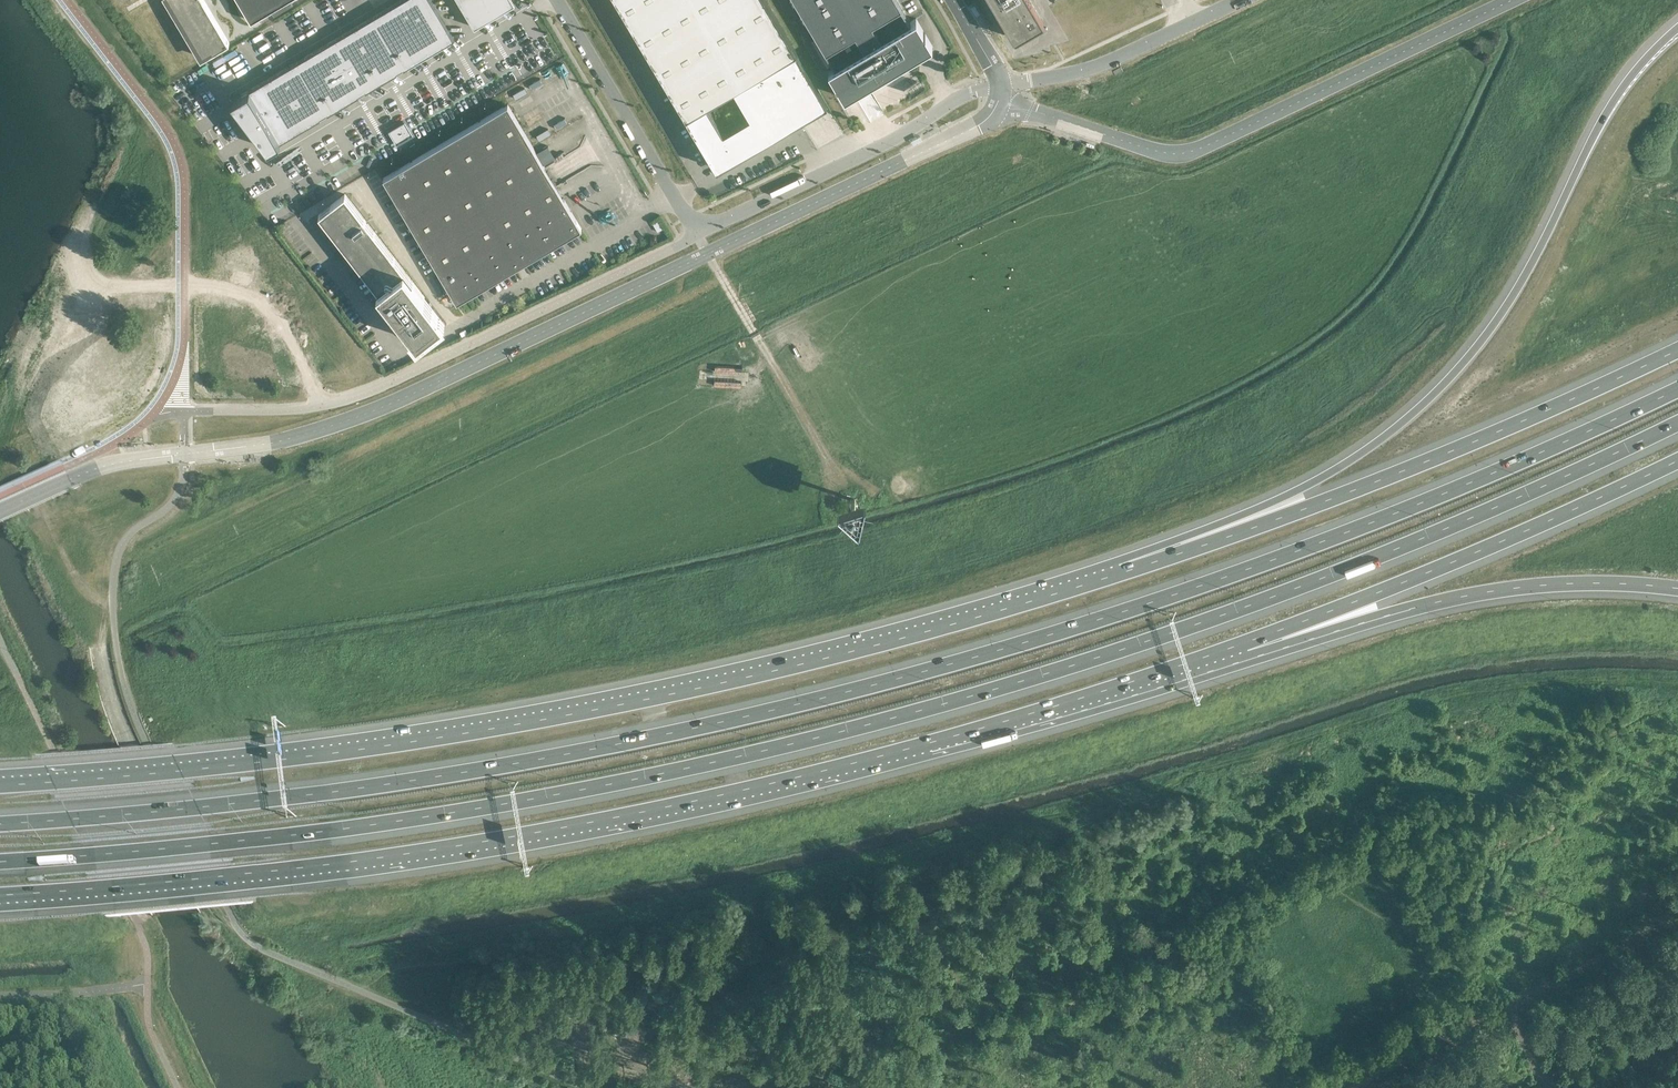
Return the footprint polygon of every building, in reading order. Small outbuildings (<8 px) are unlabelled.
[(202,56),(213,50),(214,52),(226,45),(225,43),(228,41),(229,43),(230,43),(204,0),(169,0),(202,56)] [(268,149),(454,39),(431,0),(401,0),(232,100),(268,149)] [(251,20),(251,21),(287,0),(240,0),(251,20)] [(474,27),(515,3),(513,0),(458,0),(474,27)] [(759,149),(758,148),(757,149),(755,146),(786,127),(827,103),(766,0),(617,0),(717,168),(748,150),(750,154),(748,154),(748,155),(759,149)] [(819,40),(835,67),(834,67),(828,70),(844,98),(850,95),(849,93),(852,97),(928,52),(925,48),(926,47),(927,49),(932,46),(916,18),(911,21),(911,22),(910,22),(897,0),(795,0),(819,40)] [(1032,2),(1031,0),(991,0),(1014,39),(1025,32),(1026,32),(1026,33),(1027,33),(1028,33),(1029,33),(1030,32),(1030,31),(1030,30),(1030,29),(1043,22),(1032,2)] [(976,16),(980,14),(974,5),(970,8),(976,16)] [(581,228),(508,104),(383,178),(448,288),(429,302),(345,194),(318,214),(422,348),(448,328),(432,306),(451,293),(453,295),(457,302),(581,228)] [(405,122),(389,131),(396,143),(412,134),(405,122)] [(913,145),(922,140),(920,136),(911,141),(913,145)] [(659,218),(652,222),(658,232),(664,228),(659,218)]
